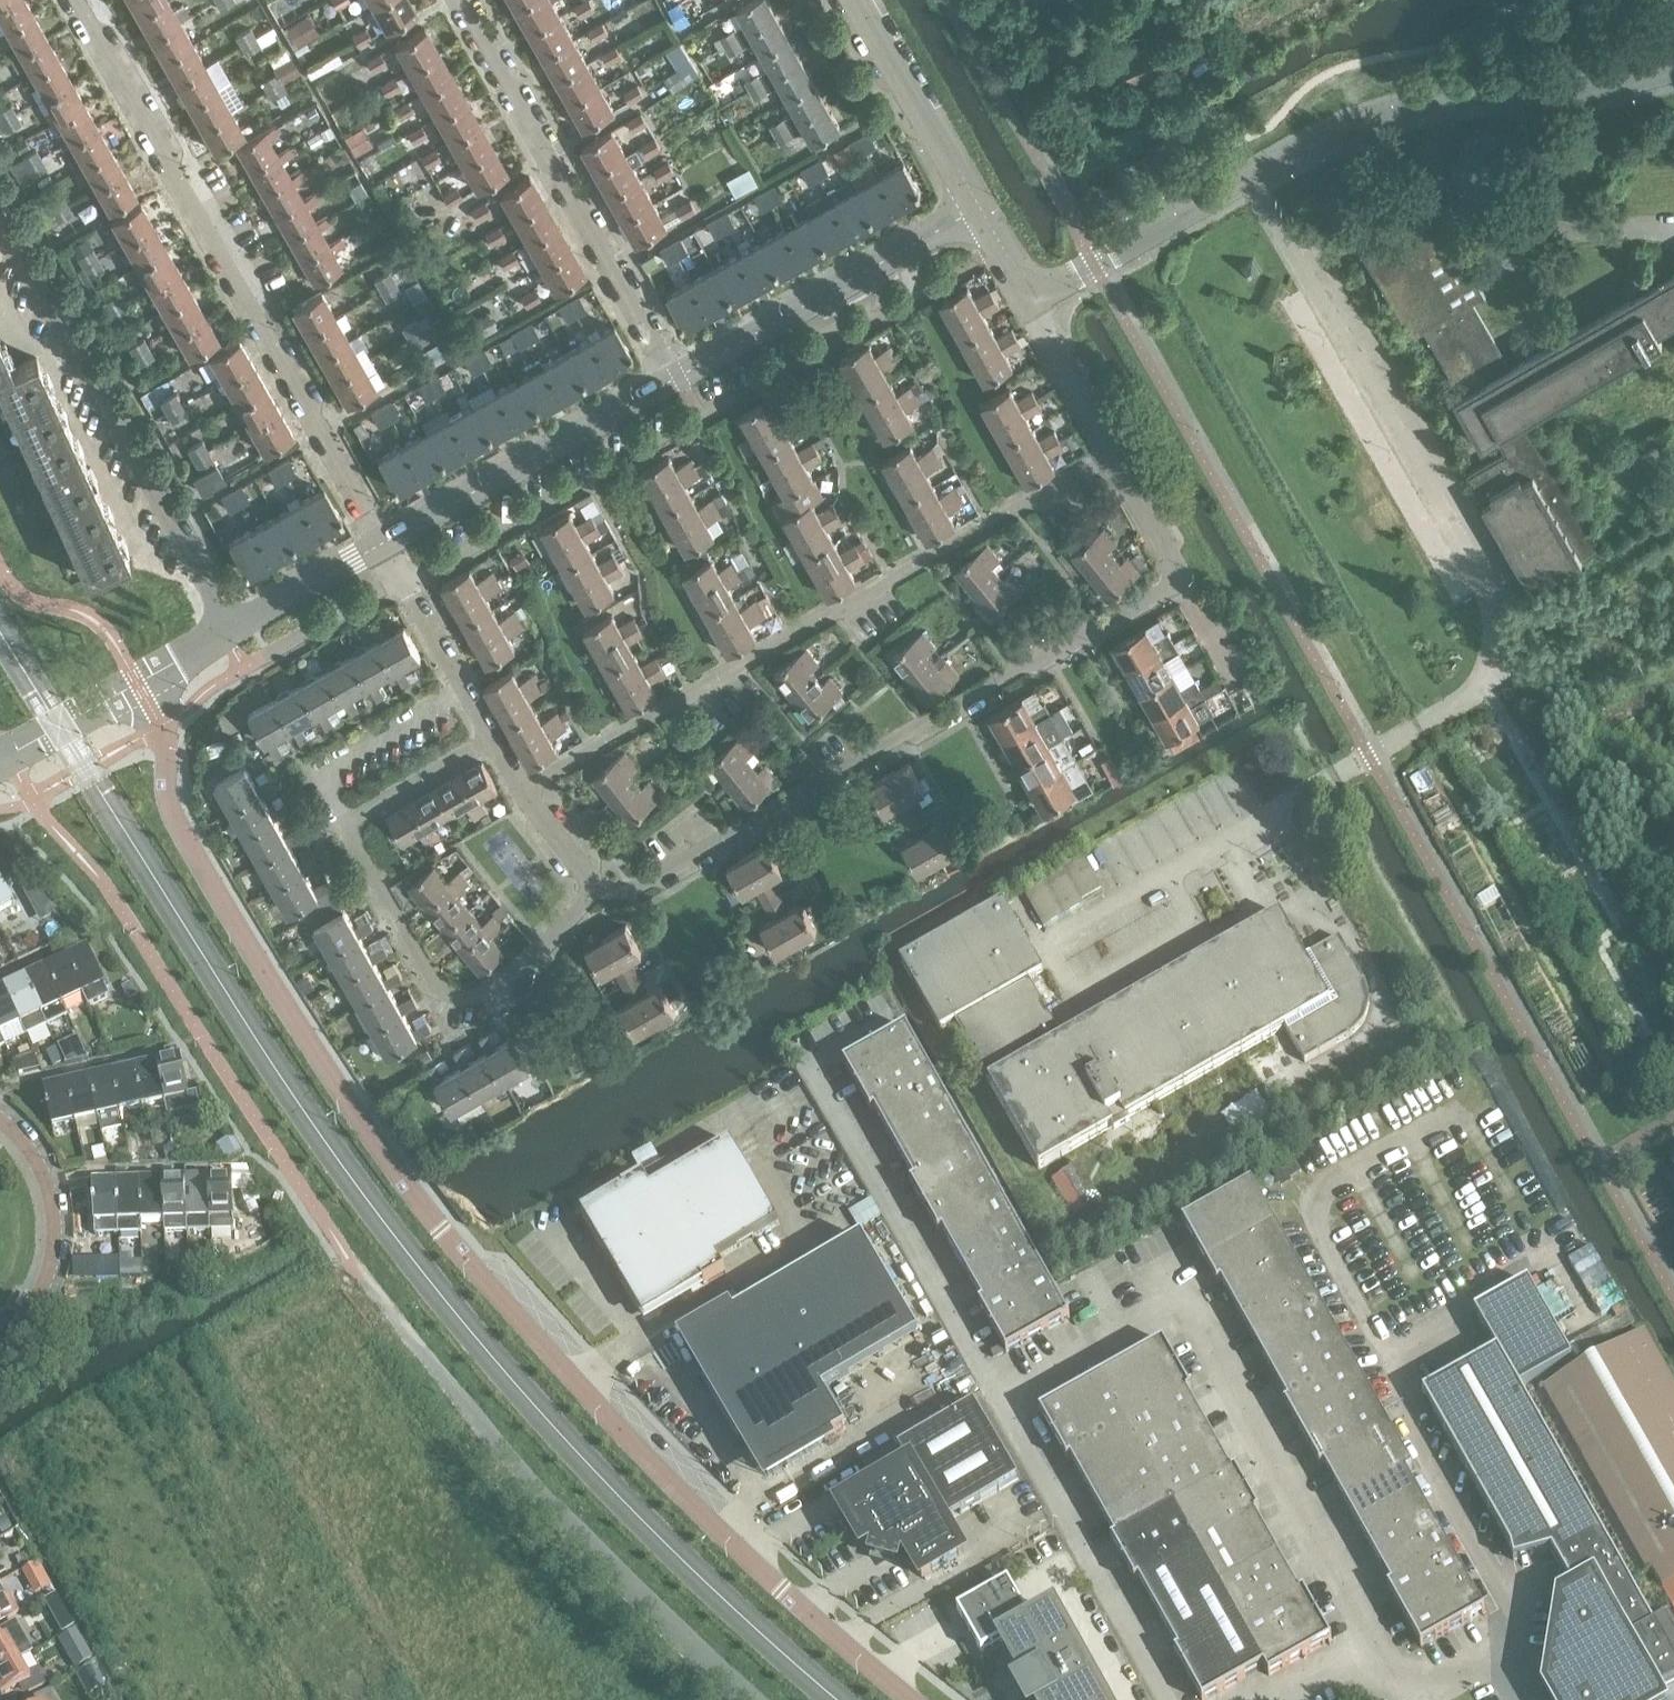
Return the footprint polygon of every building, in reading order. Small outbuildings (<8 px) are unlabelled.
[(6,30),(34,14),(26,0),(5,0),(0,3),(0,19),(6,30)] [(137,14),(162,0),(129,0),(137,14)] [(150,37),(181,20),(169,0),(162,0),(137,14),(150,37)] [(236,1),(235,0),(215,0),(215,1),(219,10),(236,1)] [(386,29),(417,12),(410,0),(380,0),(372,4),(386,29)] [(531,31),(560,14),(552,0),(530,0),(517,7),(531,31)] [(590,0),(586,0),(575,6),(581,16),(595,9),(590,0)] [(744,23),(720,37),(724,46),(778,15),(770,0),(751,0),(736,9),(744,23)] [(679,1),(668,7),(679,27),(690,20),(679,1)] [(308,13),(286,25),(297,46),(319,34),(308,13)] [(6,30),(19,52),(47,36),(34,14),(6,30)] [(531,31),(544,55),(574,38),(560,14),(531,31)] [(778,15),(724,46),(730,55),(754,41),(761,54),(791,37),(778,15)] [(150,37),(163,60),(193,42),(181,20),(150,37)] [(595,40),(609,32),(603,22),(588,30),(595,40)] [(235,36),(240,45),(256,36),(251,27),(235,36)] [(358,45),(372,37),(366,27),(352,35),(358,45)] [(439,51),(425,27),(395,44),(409,68),(439,51)] [(19,52),(31,75),(36,72),(59,59),(47,36),(19,52)] [(246,55),(261,46),(256,36),(240,45),(246,55)] [(744,81),(749,90),(803,60),(791,37),(761,54),(769,67),(744,81)] [(544,55),(558,79),(588,62),(574,38),(544,55)] [(1126,81),(1177,60),(1168,39),(1118,60),(1126,81)] [(163,60),(175,82),(206,65),(193,42),(163,60)] [(622,56),(616,46),(602,54),(608,64),(622,56)] [(453,75),(439,51),(409,68),(422,92),(453,75)] [(386,63),(380,52),(366,60),(372,71),(386,63)] [(42,84),(32,89),(39,100),(78,78),(65,56),(36,72),(42,84)] [(273,66),(276,72),(281,82),(300,71),(291,56),(273,66)] [(803,60),(749,90),(754,100),(779,85),(786,99),(816,82),(803,60)] [(697,75),(688,61),(664,76),(673,91),(697,75)] [(558,79),(571,103),(601,86),(588,62),(558,79)] [(175,82),(188,105),(219,87),(206,65),(175,82)] [(261,80),(266,89),(281,82),(276,72),(261,80)] [(466,99),(453,75),(422,92),(436,116),(466,99)] [(394,76),(380,84),(386,95),(400,87),(394,76)] [(46,112),(55,107),(61,117),(91,100),(78,78),(39,100),(46,112)] [(281,82),(266,89),(271,98),(286,90),(281,82)] [(769,126),(774,135),(828,104),(816,82),(786,99),(794,112),(769,126)] [(631,103),(645,95),(639,85),(625,93),(631,103)] [(585,128),(616,111),(601,86),(571,103),(585,128)] [(188,105),(201,127),(232,110),(219,87),(188,105)] [(480,123),(466,99),(436,116),(449,140),(480,123)] [(399,119),(413,111),(407,100),(393,108),(399,119)] [(57,120),(70,142),(98,126),(85,104),(57,120)] [(828,104),(774,135),(779,144),(804,130),(812,144),(841,127),(828,104)] [(2,123),(17,114),(12,105),(0,112),(0,120),(2,123)] [(214,151),(245,133),(232,110),(201,127),(214,151)] [(647,123),(641,113),(628,120),(634,130),(647,123)] [(7,132),(22,123),(17,114),(2,123),(7,132)] [(493,147),(480,123),(449,140),(463,164),(493,147)] [(281,132),(277,124),(236,147),(249,171),(277,154),(268,139),(281,132)] [(329,124),(320,130),(325,139),(334,133),(329,124)] [(413,143),(427,135),(421,124),(407,132),(413,143)] [(70,142),(83,165),(111,149),(98,126),(70,142)] [(364,126),(344,136),(344,137),(354,154),(373,144),(364,126)] [(583,145),(597,170),(626,153),(612,129),(583,145)] [(860,137),(867,150),(877,145),(869,132),(860,137)] [(661,147),(655,137),(641,144),(647,155),(661,147)] [(860,137),(850,143),(853,149),(857,156),(867,150),(860,137)] [(850,143),(834,151),(841,165),(857,157),(857,156),(853,149),(850,143)] [(343,146),(331,153),(335,160),(343,163),(350,159),(343,146)] [(493,147),(463,164),(477,189),(507,171),(493,147)] [(277,154),(249,171),(262,194),(302,170),(302,169),(290,176),(281,161),(293,154),(290,148),(277,154)] [(420,156),(426,166),(440,158),(435,148),(420,156)] [(21,158),(26,166),(42,158),(36,149),(21,158)] [(83,165),(95,187),(124,171),(111,149),(83,165)] [(597,170),(610,194),(640,178),(626,153),(597,170)] [(47,167),(42,158),(26,166),(32,176),(47,167)] [(822,159),(813,164),(820,177),(830,172),(822,159)] [(674,171),(668,161),(655,169),(661,179),(674,171)] [(880,174),(897,204),(922,191),(904,161),(880,174)] [(820,177),(813,164),(803,170),(810,183),(820,177)] [(852,179),(857,187),(874,218),(897,204),(880,174),(875,165),(852,179)] [(302,170),(262,194),(275,216),(303,200),(294,183),(306,177),(302,170)] [(109,211),(137,195),(124,171),(95,187),(109,211)] [(750,171),(729,183),(735,195),(757,183),(750,171)] [(500,193),(514,217),(544,200),(530,176),(500,193)] [(610,194),(624,218),(654,202),(640,178),(610,194)] [(351,186),(348,187),(355,200),(368,193),(360,180),(351,186)] [(828,191),(850,231),(874,218),(857,187),(846,194),(840,184),(828,191)] [(777,185),(767,191),(774,204),(784,198),(777,185)] [(443,195),(448,205),(462,197),(457,187),(443,195)] [(774,204),(767,191),(757,196),(764,209),(774,204)] [(810,214),(827,244),(850,231),(828,191),(804,205),(810,214)] [(303,200),(275,216),(288,239),(327,216),(327,215),(316,222),(307,206),(319,199),(315,193),(303,200)] [(47,203),(52,212),(68,204),(62,195),(47,203)] [(696,210),(690,199),(677,207),(683,217),(696,210)] [(557,224),(544,200),(514,217),(527,241),(557,224)] [(110,219),(124,242),(154,225),(141,201),(110,219)] [(472,209),(477,219),(491,211),(485,201),(472,209)] [(638,243),(668,226),(654,202),(624,218),(638,243)] [(73,213),(68,204),(52,212),(58,221),(73,213)] [(728,211),(719,217),(726,230),(736,224),(728,211)] [(1438,211),(1364,253),(1412,336),(1425,328),(1464,395),(1459,398),(1483,442),(1496,434),(1507,452),(1468,474),(1484,502),(1482,503),(1531,587),(1600,548),(1524,418),(1644,348),(1645,350),(1651,346),(1650,345),(1662,338),(1659,332),(1673,323),(1673,274),(1511,368),(1471,300),(1485,292),(1438,211)] [(786,227),(803,257),(827,244),(810,214),(798,221),(793,212),(781,219),(786,227)] [(327,216),(288,239),(301,261),(341,238),(341,237),(328,244),(320,228),(331,223),(327,216)] [(726,230),(719,217),(709,223),(716,236),(726,230)] [(571,248),(557,224),(527,241),(541,265),(571,248)] [(124,242),(136,265),(167,247),(154,225),(124,242)] [(499,225),(485,233),(491,244),(505,236),(499,225)] [(763,240),(780,271),(803,257),(786,227),(763,240)] [(87,236),(71,245),(77,257),(80,255),(93,248),(93,247),(87,236)] [(341,238),(301,261),(314,285),(343,268),(333,251),(345,245),(341,238)] [(690,251),(682,238),(673,244),(680,257),(690,251)] [(734,245),(739,254),(756,284),(780,271),(763,240),(753,246),(748,238),(734,245)] [(670,263),(680,257),(673,244),(663,250),(670,263)] [(136,265),(149,287),(180,270),(167,247),(136,265)] [(82,266),(98,257),(93,248),(80,255),(77,257),(82,266)] [(541,265),(555,290),(585,273),(571,248),(541,265)] [(504,268),(518,260),(512,249),(499,257),(504,268)] [(711,259),(733,297),(756,284),(739,254),(726,261),(722,253),(711,259)] [(103,267),(98,257),(82,266),(88,276),(103,267)] [(688,272),(692,280),(709,310),(733,297),(711,259),(688,272)] [(149,287),(162,310),(193,293),(180,270),(149,287)] [(395,281),(389,271),(374,279),(380,290),(395,281)] [(692,280),(667,294),(685,324),(709,310),(692,280)] [(395,281),(380,290),(386,300),(401,292),(395,281)] [(975,298),(968,285),(940,301),(952,322),(995,297),(991,289),(975,298)] [(520,296),(526,306),(540,298),(534,288),(520,296)] [(291,308),(305,332),(335,315),(321,291),(291,308)] [(103,302),(108,311),(124,303),(118,293),(103,302)] [(162,310),(175,333),(206,315),(193,293),(162,310)] [(579,296),(570,302),(577,315),(587,309),(579,296)] [(963,341),(991,325),(985,314),(1000,305),(995,297),(952,322),(963,341)] [(577,315),(570,302),(560,307),(567,321),(577,315)] [(114,320),(129,312),(124,303),(108,311),(114,320)] [(473,341),(497,327),(489,312),(464,326),(473,341)] [(175,333),(180,341),(188,356),(219,339),(206,315),(175,333)] [(305,332),(319,356),(349,339),(335,315),(305,332)] [(402,327),(407,338),(422,329),(421,328),(417,318),(402,327)] [(422,329),(407,338),(413,348),(437,336),(443,347),(453,341),(440,318),(421,328),(422,329)] [(532,321),(522,327),(530,341),(540,335),(532,321)] [(590,338),(607,368),(631,354),(614,324),(590,338)] [(1013,328),(998,337),(991,325),(963,341),(974,361),(1017,336),(1013,328)] [(522,327),(512,333),(520,347),(530,341),(522,327)] [(1014,365),(1007,353),(1022,345),(1017,336),(974,361),(985,382),(1014,365)] [(128,347),(133,356),(149,347),(144,338),(128,347)] [(209,355),(218,372),(211,376),(216,384),(253,363),(239,338),(209,355)] [(567,351),(583,381),(607,368),(590,338),(567,351)] [(356,351),(349,339),(319,356),(332,380),(370,359),(362,346),(356,351)] [(437,341),(421,351),(428,362),(444,353),(437,341)] [(840,358),(848,372),(844,374),(847,381),(896,353),(891,345),(875,354),(868,341),(840,358)] [(12,368),(0,342),(0,373),(12,368)] [(149,347),(133,356),(139,366),(154,356),(149,347)] [(485,348),(474,353),(482,368),(493,362),(485,348)] [(543,364),(560,394),(583,381),(567,351),(543,364)] [(482,368),(474,353),(464,359),(472,374),(482,368)] [(851,386),(855,384),(863,398),(891,382),(885,371),(901,362),(896,353),(847,381),(851,386)] [(86,578),(129,558),(36,357),(12,368),(0,373),(0,391),(86,578)] [(376,369),(370,359),(332,380),(346,404),(377,387),(369,374),(376,369)] [(520,377),(536,408),(560,394),(543,364),(540,359),(526,366),(530,372),(520,377)] [(228,389),(236,403),(266,386),(253,363),(216,384),(221,393),(228,389)] [(427,380),(435,395),(445,389),(437,375),(427,380)] [(493,385),(496,391),(513,421),(536,408),(520,377),(508,384),(505,378),(493,385)] [(435,395),(427,380),(417,386),(425,401),(435,395)] [(863,398),(871,411),(866,414),(870,420),(919,392),(914,384),(897,393),(891,382),(863,398)] [(236,403),(249,427),(250,427),(280,410),(266,386),(236,403)] [(1033,391),(1018,399),(1011,387),(982,403),(994,424),(1038,399),(1033,391)] [(472,404),(489,434),(513,421),(496,391),(472,404)] [(878,423),(886,438),(914,422),(907,410),(924,401),(919,392),(870,420),(873,426),(878,423)] [(160,402),(165,412),(181,403),(175,393),(160,402)] [(741,415),(753,435),(797,410),(792,401),(777,410),(770,398),(741,415)] [(1005,443),(1034,427),(1027,416),(1043,408),(1038,399),(994,424),(1005,443)] [(391,401),(381,407),(388,420),(398,414),(391,401)] [(187,414),(181,403),(165,412),(171,421),(187,414)] [(449,417),(466,447),(489,434),(472,404),(449,417)] [(388,420),(381,407),(371,413),(378,426),(388,420)] [(280,410),(250,427),(263,452),(294,434),(280,410)] [(753,435),(764,454),(792,438),(786,427),(801,418),(797,410),(753,435)] [(425,430),(442,460),(466,447),(449,417),(425,430)] [(362,420),(353,425),(360,438),(369,433),(362,420)] [(1040,438),(1034,427),(1005,443),(1016,463),(1060,438),(1055,429),(1040,438)] [(402,444),(419,474),(442,460),(425,430),(402,444)] [(1077,430),(1066,436),(1072,447),(1083,441),(1077,430)] [(764,454),(775,474),(818,449),(813,440),(798,449),(792,438),(764,454)] [(1056,467),(1049,455),(1064,446),(1060,438),(1016,463),(1028,483),(1056,467)] [(187,449),(193,459),(208,452),(201,442),(187,449)] [(419,474),(402,444),(378,457),(394,487),(419,474)] [(886,476),(890,483),(938,455),(933,447),(918,455),(911,444),(883,459),(891,474),(886,476)] [(786,494),(815,478),(809,467),(824,459),(818,449),(775,474),(786,493),(786,494)] [(199,470),(214,461),(208,452),(193,459),(199,470)] [(645,488),(648,494),(697,466),(692,458),(677,467),(670,455),(642,471),(650,485),(645,488)] [(898,486),(906,500),(934,483),(928,473),(943,464),(938,455),(890,483),(893,489),(898,486)] [(288,459),(278,465),(287,478),(296,473),(288,459)] [(193,477),(197,484),(202,492),(224,480),(216,465),(193,477)] [(278,484),(279,483),(287,478),(278,465),(269,470),(278,484)] [(657,497),(664,511),(693,495),(687,484),(702,475),(697,466),(648,494),(652,500),(657,497)] [(775,500),(795,537),(839,512),(834,503),(819,512),(812,500),(823,493),(815,478),(786,494),(786,493),(775,500)] [(934,483),(906,500),(913,513),(908,515),(912,522),(960,494),(955,486),(940,494),(934,483)] [(241,485),(231,491),(238,505),(249,499),(241,485)] [(300,502),(317,532),(342,518),(324,488),(300,502)] [(238,505),(231,491),(221,497),(228,510),(238,505)] [(592,492),(578,500),(587,517),(591,515),(597,523),(607,517),(602,510),(592,492)] [(722,493),(715,497),(720,505),(727,501),(722,493)] [(915,528),(920,525),(928,540),(957,523),(950,512),(965,503),(960,494),(912,522),(915,528)] [(667,527),(671,533),(720,505),(715,497),(699,506),(693,495),(664,511),(672,524),(667,527)] [(727,501),(720,505),(724,513),(732,509),(727,501)] [(276,515),(293,545),(317,532),(300,502),(276,515)] [(679,536),(686,549),(687,551),(716,535),(709,522),(724,513),(720,505),(671,533),(674,539),(679,536)] [(542,527),(553,547),(597,523),(591,515),(587,517),(578,523),(571,510),(542,527)] [(795,537),(806,556),(835,540),(829,530),(844,521),(839,512),(795,537)] [(253,528),(269,558),(293,545),(276,515),(253,528)] [(607,517),(597,523),(602,532),(610,528),(609,521),(608,519),(607,517)] [(553,547),(565,567),(593,551),(588,540),(602,532),(597,523),(553,547)] [(1090,576),(1115,555),(1110,549),(1118,542),(1105,527),(1072,553),(1090,576)] [(269,558),(253,528),(228,542),(245,572),(269,558)] [(863,539),(856,543),(859,547),(861,551),(868,547),(863,539)] [(817,576),(861,551),(859,547),(856,543),(841,551),(835,540),(806,556),(817,576)] [(955,570),(973,593),(999,571),(994,565),(1000,560),(988,544),(955,570)] [(741,547),(731,553),(735,560),(740,568),(750,562),(741,547)] [(868,547),(861,551),(866,559),(873,555),(868,547)] [(565,567),(576,587),(620,562),(615,553),(600,562),(593,551),(565,567)] [(687,590),(691,596),(740,568),(735,560),(719,568),(713,557),(709,559),(704,551),(691,559),(695,567),(684,573),(692,587),(687,590)] [(858,579),(851,568),(866,559),(861,551),(817,576),(829,596),(858,579)] [(527,553),(514,561),(522,575),(535,567),(527,553)] [(1121,561),(1115,555),(1090,576),(1108,599),(1142,571),(1128,555),(1121,561)] [(620,562),(576,587),(587,607),(616,591),(610,580),(625,571),(620,562)] [(751,563),(742,569),(746,575),(755,570),(751,563)] [(446,601),(449,607),(498,579),(494,571),(478,580),(471,568),(443,583),(451,598),(446,601)] [(699,599),(707,613),(735,597),(729,585),(744,576),(740,568),(691,596),(694,602),(699,599)] [(992,615),(1014,596),(1024,588),(1011,572),(1004,578),(999,571),(973,593),(992,615)] [(453,613),(458,610),(466,623),(494,607),(488,597),(503,588),(498,579),(449,607),(453,613)] [(710,629),(713,635),(763,607),(758,598),(741,607),(735,597),(707,613),(714,626),(710,629)] [(466,623),(473,637),(468,640),(472,646),(520,618),(516,610),(500,619),(494,607),(466,623)] [(763,607),(713,635),(716,641),(721,638),(729,653),(758,637),(751,625),(767,615),(763,607)] [(584,629),(596,649),(640,625),(635,616),(620,625),(613,613),(584,629)] [(527,614),(520,618),(523,623),(525,627),(532,623),(527,614)] [(475,652),(480,649),(489,663),(516,647),(510,636),(525,627),(523,623),(520,618),(472,646),(475,652)] [(648,620),(640,625),(643,630),(644,633),(652,628),(653,628),(652,627),(648,620)] [(395,670),(396,670),(404,685),(411,681),(403,666),(422,656),(405,625),(392,632),(391,630),(380,637),(381,638),(378,640),(395,670)] [(596,649),(607,669),(636,653),(629,642),(644,633),(643,630),(640,625),(596,649)] [(1114,644),(1128,668),(1174,641),(1169,632),(1155,640),(1147,626),(1114,644)] [(891,657),(909,680),(934,659),(929,653),(937,647),(923,630),(891,657)] [(370,685),(378,699),(386,695),(377,681),(395,670),(378,640),(367,646),(366,644),(354,651),(355,653),(353,654),(370,685)] [(1128,668),(1141,691),(1174,672),(1166,659),(1179,651),(1174,641),(1128,668)] [(774,674),(793,697),(817,676),(812,670),(820,664),(807,647),(774,674)] [(607,669),(618,689),(662,664),(657,655),(642,664),(636,653),(607,669)] [(327,669),(344,699),(353,714),(360,709),(352,695),(370,685),(353,654),(341,661),(340,659),(329,665),(330,667),(327,669)] [(934,659),(909,680),(927,702),(960,676),(947,659),(940,666),(934,659)] [(662,664),(618,689),(630,709),(658,693),(652,681),(666,673),(662,664)] [(329,714),(326,710),(344,699),(327,669),(316,675),(315,673),(303,680),(304,682),(301,683),(319,714),(327,728),(342,720),(337,710),(329,714)] [(488,702),(492,708),(541,681),(536,672),(520,681),(513,669),(485,685),(494,699),(488,702)] [(1141,691),(1154,714),(1200,687),(1195,678),(1182,686),(1174,672),(1141,691)] [(793,697),(811,719),(843,692),(830,676),(823,682),(817,676),(793,697)] [(501,712),(508,725),(536,709),(530,699),(546,690),(541,681),(492,708),(495,714),(501,712)] [(306,733),(301,724),(319,714),(301,683),(290,690),(289,688),(277,694),(278,696),(276,698),(293,728),(294,728),(301,742),(316,733),(314,729),(306,733)] [(1154,714),(1168,738),(1200,719),(1192,705),(1206,697),(1200,687),(1154,714)] [(991,715),(1004,739),(1051,712),(1045,702),(1031,710),(1023,696),(991,715)] [(267,743),(268,743),(275,757),(282,753),(276,738),(293,728),(276,698),(250,712),(251,714),(249,715),(255,727),(257,726),(267,743)] [(511,741),(514,748),(563,720),(558,711),(542,720),(536,709),(508,725),(516,738),(511,741)] [(1004,739),(1018,762),(1050,743),(1064,735),(1051,712),(1004,739)] [(523,751),(531,765),(559,749),(552,737),(568,728),(563,720),(514,748),(517,754),(523,751)] [(709,761),(727,784),(753,763),(748,757),(756,751),(742,734),(709,761)] [(1018,762),(1031,785),(1078,758),(1072,749),(1058,757),(1050,743),(1018,762)] [(593,777),(611,800),(637,779),(632,773),(639,767),(626,751),(593,777)] [(1113,782),(1123,777),(1111,754),(1101,760),(1113,782)] [(818,769),(806,755),(800,761),(811,775),(818,769)] [(1031,785),(1044,809),(1073,793),(1076,798),(1094,787),(1078,758),(1031,785)] [(458,774),(475,803),(482,816),(488,812),(481,799),(498,790),(482,760),(458,774)] [(909,760),(889,772),(906,801),(914,816),(922,811),(914,796),(925,790),(909,760)] [(727,784),(746,807),(779,779),(766,763),(759,769),(753,763),(727,784)] [(229,807),(231,810),(275,784),(266,769),(258,773),(262,781),(257,785),(246,766),(216,783),(223,795),(221,796),(227,808),(229,807)] [(906,801),(889,772),(869,784),(885,812),(897,806),(906,821),(914,816),(906,801)] [(435,788),(451,816),(468,807),(476,819),(482,816),(475,803),(458,774),(435,788)] [(637,779),(611,800),(629,823),(662,796),(649,779),(642,785),(637,779)] [(412,801),(435,842),(441,839),(435,826),(451,816),(435,788),(412,801)] [(244,833),(245,835),(276,818),(275,818),(289,810),(285,802),(271,810),(261,792),(231,810),(237,821),(236,822),(242,834),(244,833)] [(412,801),(387,815),(404,843),(421,834),(429,846),(435,842),(412,801)] [(923,831),(939,860),(959,849),(943,820),(931,826),(922,811),(914,816),(923,831)] [(906,821),(914,836),(902,843),(919,872),(939,860),(923,831),(914,816),(906,821)] [(257,860),(259,859),(260,861),(290,844),(290,843),(304,836),(299,828),(285,835),(276,818),(245,835),(252,847),(250,848),(257,860)] [(768,842),(748,854),(764,882),(773,897),(781,892),(773,878),(784,871),(768,842)] [(271,885),(273,884),(275,887),(305,870),(304,868),(318,861),(309,845),(299,851),(304,859),(300,861),(290,844),(260,861),(267,873),(265,874),(271,885)] [(1045,924),(1105,891),(1084,853),(1023,886),(1045,924)] [(764,882),(748,854),(727,866),(744,894),(755,887),(764,903),(773,897),(764,882)] [(409,885),(427,907),(452,887),(465,877),(459,870),(447,881),(434,865),(409,885)] [(286,911),(288,910),(290,913),(308,903),(333,888),(323,871),(314,876),(319,884),(315,887),(305,870),(275,887),(281,898),(279,900),(286,911)] [(427,907),(445,928),(470,908),(457,893),(470,883),(465,877),(452,887),(427,907)] [(14,905),(0,880),(0,913),(14,905)] [(308,903),(319,922),(344,908),(333,888),(308,903)] [(817,930),(802,901),(790,908),(781,892),(773,897),(781,913),(798,941),(817,930)] [(777,953),(798,941),(781,913),(773,897),(764,903),(773,918),(761,925),(777,953)] [(45,899),(31,907),(41,924),(55,916),(45,899)] [(1279,916),(1278,914),(1063,1038),(1030,980),(1044,972),(1003,900),(900,959),(941,1031),(956,1022),(989,1080),(1040,1170),(1112,1127),(1115,1133),(1131,1124),(1128,1119),(1286,1028),(1305,1062),(1350,1037),(1353,1035),(1358,1030),(1361,1028),(1365,1021),(1369,1013),(1370,1005),(1370,996),(1369,992),(1368,988),(1364,981),(1340,938),(1305,958),(1281,915),(1279,916)] [(327,949),(329,948),(331,951),(359,934),(374,926),(365,911),(355,917),(360,924),(355,927),(344,908),(319,922),(316,924),(323,937),(321,938),(327,949)] [(445,928),(462,950),(499,919),(494,913),(482,923),(470,908),(445,928)] [(499,919),(462,950),(480,972),(505,951),(492,936),(504,925),(499,919)] [(626,923),(606,935),(623,964),(631,979),(639,974),(631,959),(643,952),(626,923)] [(342,975),(344,974),(345,976),(374,960),(389,952),(380,937),(370,942),(374,950),(370,953),(359,934),(331,951),(337,962),(335,963),(342,975)] [(623,964),(606,935),(586,947),(602,976),(614,969),(623,984),(631,979),(623,964)] [(67,959),(83,996),(88,1006),(110,996),(105,986),(88,949),(67,959)] [(45,969),(46,969),(62,1005),(83,996),(67,959),(55,964),(50,954),(41,959),(45,969)] [(758,955),(744,962),(744,963),(752,977),(766,969),(758,955)] [(357,1001),(359,999),(360,1002),(388,986),(403,977),(394,962),(384,968),(389,976),(384,978),(374,960),(345,976),(352,988),(350,989),(357,1001)] [(46,969),(45,969),(34,974),(29,964),(21,968),(25,979),(46,1025),(67,1016),(62,1005),(46,969)] [(640,994),(656,1022),(676,1011),(660,982),(648,989),(639,974),(631,979),(640,994)] [(46,1025),(25,979),(4,988),(21,1024),(26,1035),(46,1025)] [(623,984),(631,999),(619,1006),(636,1034),(656,1022),(640,994),(631,979),(623,984)] [(121,988),(128,1000),(139,994),(131,981),(121,988)] [(374,1028),(403,1012),(417,1003),(408,987),(403,991),(407,999),(399,1004),(388,986),(360,1002),(366,1013),(365,1015),(371,1026),(373,1025),(374,1028)] [(21,1024),(4,988),(0,990),(0,1034),(21,1024)] [(386,1052),(388,1051),(390,1054),(418,1038),(417,1037),(432,1028),(423,1013),(413,1018),(418,1026),(413,1029),(403,1012),(374,1028),(381,1039),(379,1040),(386,1052)] [(907,1029),(906,1028),(843,1064),(844,1065),(870,1111),(871,1113),(875,1110),(915,1181),(910,1184),(911,1185),(912,1185),(938,1232),(938,1233),(938,1234),(943,1231),(983,1302),(979,1305),(980,1306),(1006,1352),(1006,1354),(1070,1318),(1069,1317),(907,1029)] [(520,1075),(518,1073),(530,1066),(514,1037),(495,1049),(492,1043),(501,1039),(495,1029),(480,1037),(488,1052),(504,1081),(507,1079),(508,1081),(520,1075)] [(77,1038),(58,1046),(66,1064),(87,1059),(77,1038)] [(494,1089),(493,1087),(504,1081),(488,1052),(470,1063),(467,1058),(476,1053),(470,1043),(454,1051),(463,1066),(463,1067),(479,1095),(482,1094),(483,1096),(494,1089)] [(57,1049),(46,1054),(53,1069),(64,1064),(57,1049)] [(186,1096),(178,1059),(176,1049),(165,1051),(167,1061),(155,1064),(164,1102),(166,1114),(198,1106),(195,1094),(186,1096)] [(33,1052),(13,1061),(19,1075),(41,1070),(33,1052)] [(469,1104),(467,1102),(479,1095),(463,1067),(444,1077),(441,1073),(450,1068),(444,1058),(429,1066),(453,1111),(456,1109),(457,1111),(469,1104)] [(164,1102),(155,1064),(133,1069),(141,1107),(164,1102)] [(111,1074),(119,1112),(141,1107),(133,1069),(111,1074)] [(88,1079),(97,1117),(119,1112),(111,1074),(88,1079)] [(66,1084),(75,1122),(97,1117),(88,1079),(66,1084)] [(66,1084),(43,1090),(52,1128),(75,1122),(66,1084)] [(1221,1112),(1237,1135),(1273,1111),(1256,1087),(1221,1112)] [(487,1111),(472,1120),(479,1132),(494,1124),(487,1111)] [(233,1135),(217,1145),(226,1160),(242,1150),(233,1135)] [(608,1253),(605,1255),(607,1258),(610,1256),(620,1274),(617,1275),(619,1279),(622,1277),(645,1315),(702,1282),(704,1285),(725,1272),(718,1260),(779,1224),(730,1142),(722,1147),(714,1135),(643,1177),(643,1176),(622,1189),(623,1192),(586,1215),(608,1253)] [(104,1147),(92,1150),(95,1163),(107,1161),(104,1147)] [(128,1149),(117,1152),(119,1162),(130,1159),(128,1149)] [(854,1162),(830,1176),(858,1225),(882,1211),(854,1162)] [(185,1168),(186,1180),(187,1232),(210,1231),(208,1179),(196,1180),(196,1169),(185,1168)] [(1073,1168),(1057,1173),(1071,1213),(1087,1207),(1073,1168)] [(162,1181),(164,1220),(164,1232),(187,1232),(186,1180),(173,1180),(173,1169),(162,1169),(162,1181)] [(117,1182),(119,1234),(141,1233),(141,1221),(140,1182),(126,1182),(127,1171),(116,1171),(117,1182)] [(208,1179),(210,1231),(234,1231),(232,1179),(208,1179)] [(162,1181),(140,1182),(141,1221),(164,1220),(162,1181)] [(117,1182),(93,1183),(94,1234),(119,1234),(117,1182)] [(1421,1647),(1485,1612),(1484,1610),(1484,1611),(1406,1473),(1413,1469),(1251,1183),(1182,1222),(1183,1223),(1217,1283),(1217,1285),(1221,1282),(1289,1402),(1284,1404),(1285,1406),(1286,1405),(1320,1466),(1319,1467),(1320,1468),(1324,1465),(1392,1585),(1388,1588),(1388,1589),(1389,1589),(1421,1646),(1420,1646),(1421,1647)] [(258,1190),(242,1193),(244,1205),(246,1204),(248,1215),(259,1213),(257,1202),(260,1201),(258,1190)] [(1570,1206),(1548,1219),(1564,1246),(1586,1232),(1570,1206)] [(688,1340),(711,1379),(768,1476),(846,1430),(823,1391),(919,1335),(862,1238),(688,1340)] [(120,1258),(74,1258),(74,1278),(120,1277),(120,1258)] [(212,1260),(196,1260),(196,1273),(212,1273),(212,1260)] [(1528,1282),(1475,1312),(1496,1351),(1423,1393),(1511,1548),(1514,1561),(1552,1551),(1556,1559),(1557,1559),(1564,1571),(1546,1686),(1554,1699),(1662,1699),(1628,1640),(1654,1626),(1521,1389),(1572,1360),(1528,1282)] [(1673,1582),(1673,1385),(1645,1333),(1542,1391),(1535,1395),(1638,1578),(1646,1574),(1646,1575),(1652,1572),(1661,1589),(1673,1582)] [(1164,1342),(1101,1377),(1270,1675),(1332,1640),(1331,1639),(1330,1639),(1304,1592),(1304,1591),(1300,1593),(1255,1514),(1260,1512),(1259,1511),(1258,1511),(1236,1471),(1237,1471),(1236,1470),(1232,1472),(1187,1393),(1191,1391),(1191,1390),(1190,1390),(1164,1343),(1164,1342)] [(1101,1377),(1039,1412),(1040,1413),(1067,1460),(1066,1460),(1067,1461),(1071,1459),(1115,1538),(1111,1540),(1112,1542),(1112,1541),(1135,1581),(1134,1581),(1135,1582),(1139,1580),(1179,1650),(1175,1652),(1175,1654),(1176,1653),(1202,1699),(1206,1699),(1264,1667),(1269,1676),(1270,1676),(1270,1675),(1101,1377)] [(840,1508),(862,1547),(874,1540),(879,1541),(875,1556),(894,1561),(898,1546),(904,1548),(922,1578),(960,1556),(942,1525),(1019,1480),(974,1403),(898,1449),(909,1468),(840,1508)] [(12,1529),(5,1516),(0,1519),(0,1529),(3,1534),(12,1529)] [(12,1531),(2,1537),(8,1548),(18,1542),(12,1531)] [(37,1567),(25,1572),(33,1586),(44,1581),(37,1567)] [(1024,1680),(1026,1683),(1017,1688),(1024,1699),(1102,1699),(1053,1612),(1032,1624),(1008,1582),(957,1611),(981,1654),(1003,1642),(1024,1680)] [(1673,1608),(1673,1582),(1661,1589),(1662,1591),(1664,1590),(1673,1608)] [(19,1612),(9,1594),(0,1599),(0,1623),(19,1612)] [(20,1659),(12,1645),(20,1640),(11,1624),(0,1631),(0,1670),(20,1659)] [(90,1662),(82,1647),(71,1653),(80,1667),(90,1662)] [(45,1684),(36,1668),(27,1673),(20,1659),(0,1670),(0,1692),(3,1697),(24,1684),(29,1693),(45,1684)] [(77,1674),(88,1697),(105,1688),(93,1665),(77,1674)] [(49,1691),(32,1699),(33,1699),(54,1699),(49,1691)]
